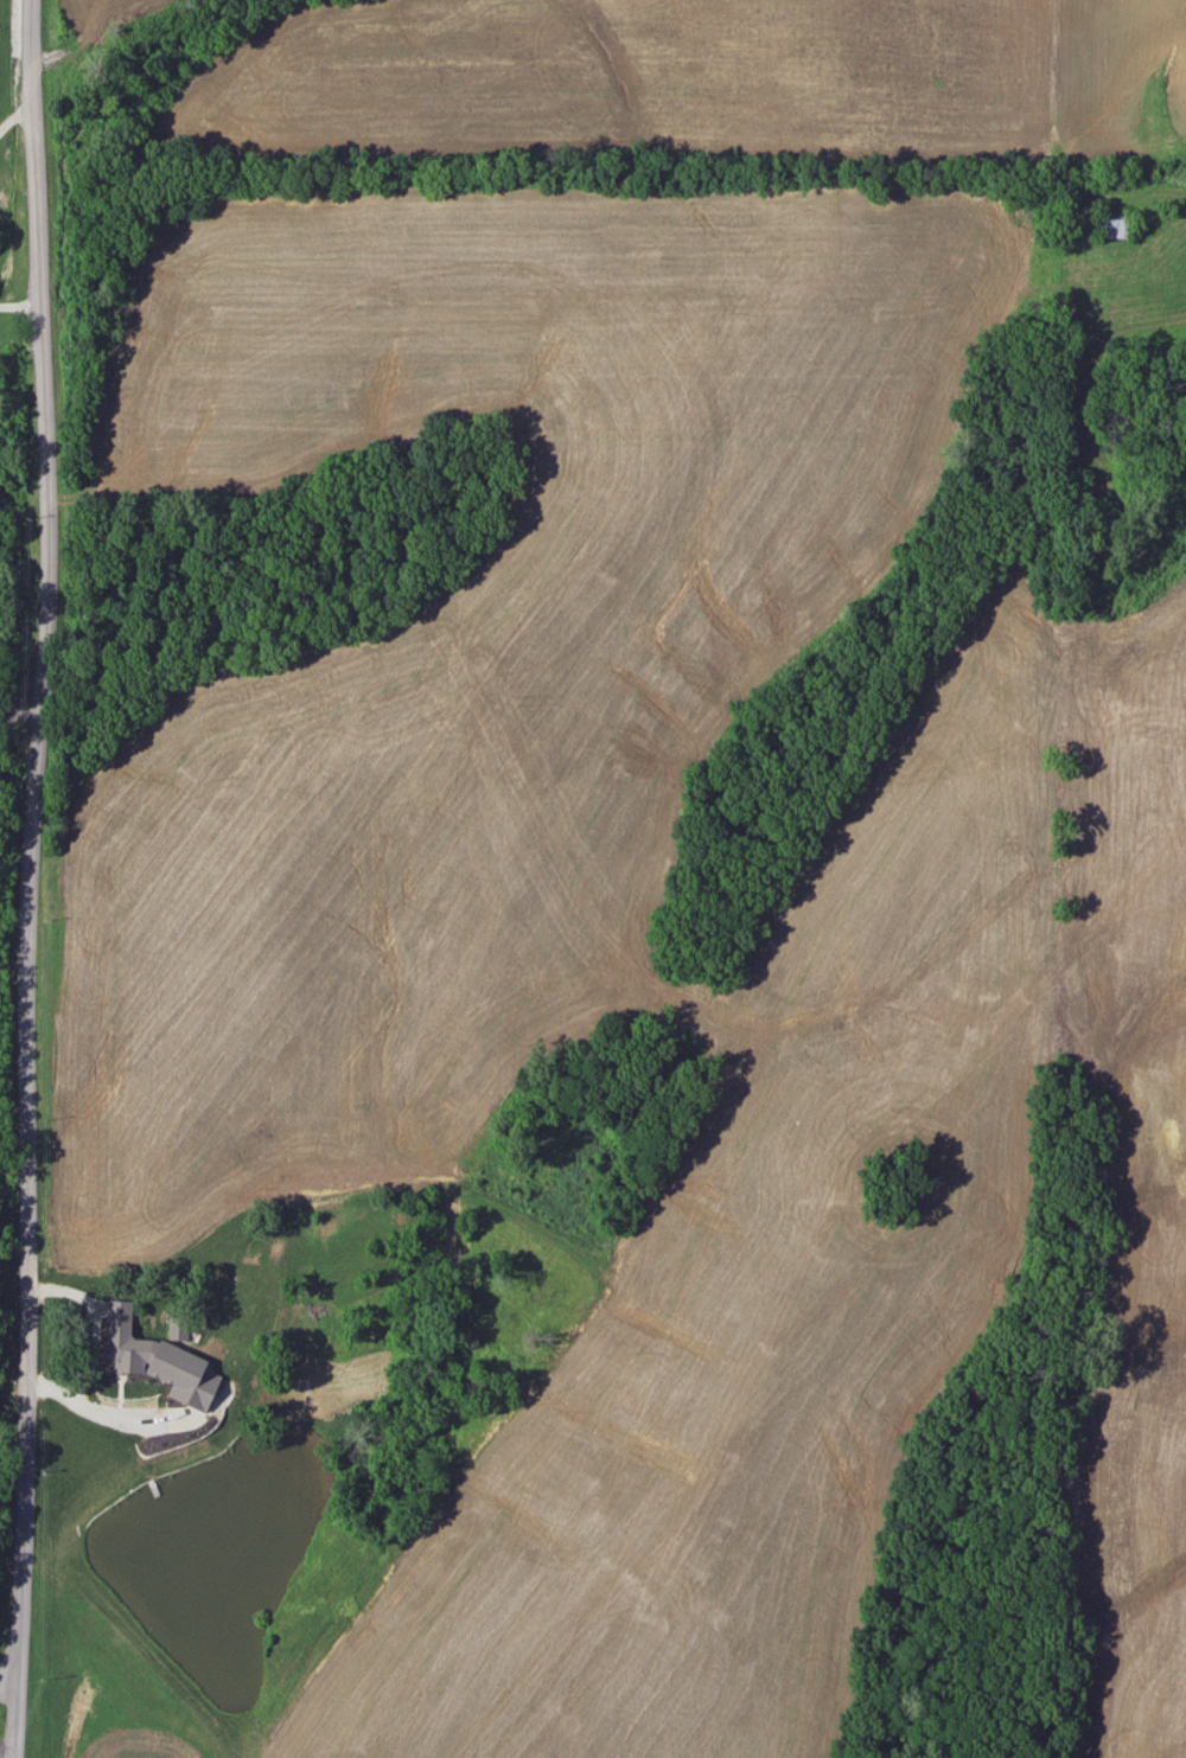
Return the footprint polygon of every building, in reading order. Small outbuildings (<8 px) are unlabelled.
[(205,1412),(219,1375),(211,1372),(211,1361),(158,1340),(157,1342),(150,1339),(129,1337),(131,1301),(106,1299),(104,1336),(101,1343),(100,1361),(112,1362),(111,1371),(142,1374),(142,1372),(170,1384),(165,1396),(205,1412)]
